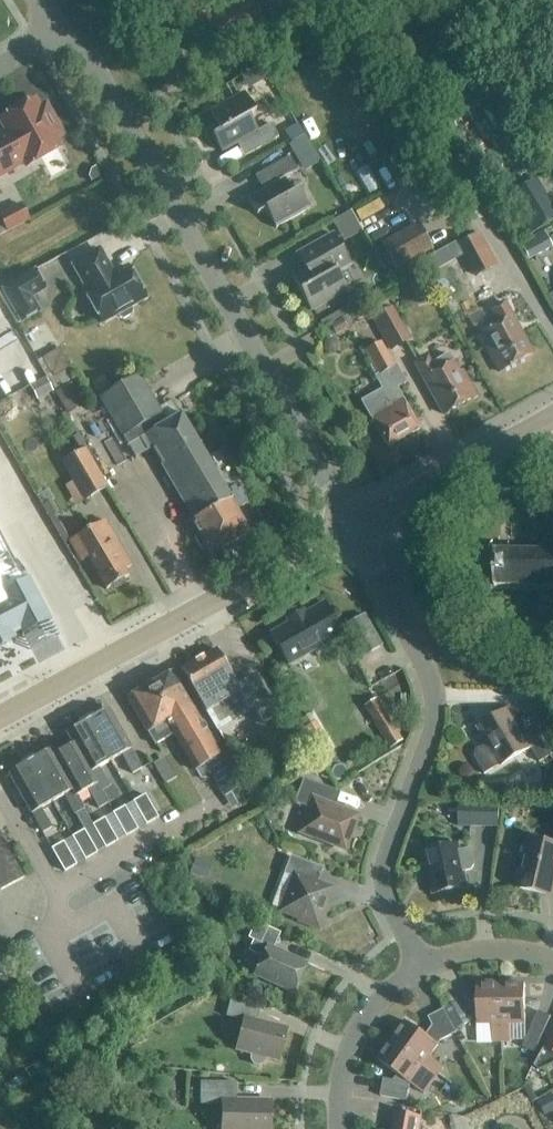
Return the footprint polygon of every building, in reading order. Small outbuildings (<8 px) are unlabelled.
[(255,113),(244,93),(210,113),(220,131),(212,136),(221,153),(248,137),(256,151),(278,138),(270,124),(257,132),(249,116),(255,113)] [(0,120),(6,132),(0,135),(0,176),(23,162),(26,166),(60,147),(56,139),(63,135),(45,104),(34,100),(30,103),(25,100),(16,106),(16,111),(0,120)] [(297,171),(289,158),(266,170),(274,184),(247,199),(257,216),(265,211),(275,229),(309,210),(298,191),(292,194),(284,179),(297,171)] [(532,233),(552,221),(552,206),(537,178),(509,194),(532,233)] [(0,214),(0,221),(7,233),(30,222),(20,203),(0,214)] [(432,250),(419,227),(382,246),(395,270),(432,250)] [(543,233),(521,246),(530,261),(552,247),(543,233)] [(296,255),(304,268),(289,276),(309,311),(345,291),(335,273),(348,266),(331,235),(296,255)] [(476,278),(495,268),(478,236),(459,247),(476,278)] [(113,276),(99,251),(73,266),(87,291),(83,293),(101,324),(145,299),(127,268),(113,276)] [(7,288),(26,321),(44,310),(36,296),(49,287),(39,270),(7,288)] [(443,297),(450,279),(438,274),(431,292),(443,297)] [(498,373),(531,355),(503,304),(491,311),(499,326),(482,335),(488,347),(484,348),(498,373)] [(390,350),(407,340),(391,310),(374,319),(390,350)] [(341,319),(330,325),(335,334),(346,328),(341,319)] [(371,348),(361,353),(374,376),(394,365),(381,342),(371,348)] [(417,364),(414,366),(418,372),(420,377),(442,415),(474,397),(468,387),(461,373),(459,374),(457,375),(451,364),(445,354),(436,359),(428,364),(425,359),(422,361),(417,364)] [(382,390),(359,403),(367,416),(373,428),(384,447),(416,428),(394,389),(398,387),(406,383),(399,370),(396,364),(394,365),(374,376),(377,382),(382,390)] [(52,378),(47,380),(53,390),(69,380),(64,371),(52,378)] [(76,381),(90,403),(106,393),(92,372),(76,381)] [(45,377),(30,385),(38,399),(53,391),(53,390),(47,380),(45,377)] [(227,496),(179,416),(166,424),(137,377),(98,400),(127,448),(139,440),(147,453),(152,450),(193,520),(190,522),(211,557),(249,535),(235,511),(248,503),(239,489),(236,491),(234,487),(229,490),(231,493),(227,496)] [(85,449),(61,463),(84,501),(107,487),(85,449)] [(219,451),(211,456),(217,467),(226,462),(219,451)] [(51,500),(42,506),(47,515),(57,510),(51,500)] [(81,562),(88,558),(106,591),(127,579),(123,571),(131,567),(108,528),(93,536),(90,530),(69,542),(81,562)] [(15,640),(51,621),(28,578),(23,581),(0,537),(0,648),(15,640)] [(495,550),(494,586),(552,587),(552,551),(495,550)] [(287,665),(341,634),(323,604),(270,634),(287,665)] [(362,658),(381,647),(363,616),(344,627),(362,658)] [(38,630),(30,647),(46,654),(54,637),(38,630)] [(231,721),(248,711),(253,708),(262,724),(274,716),(252,679),(236,688),(228,675),(230,674),(216,649),(181,670),(206,712),(211,710),(218,723),(229,717),(231,721)] [(238,803),(253,795),(227,750),(216,756),(182,697),(185,696),(171,672),(127,697),(154,744),(165,737),(174,752),(180,748),(193,770),(204,764),(222,796),(230,791),(238,803)] [(409,700),(404,703),(397,694),(386,701),(410,736),(426,726),(409,700)] [(390,748),(401,741),(377,704),(368,710),(375,721),(373,722),(390,748)] [(130,749),(107,709),(92,717),(92,719),(86,722),(109,761),(110,760),(111,760),(120,755),(131,774),(140,769),(129,749),(130,749)] [(331,755),(304,710),(295,715),(322,761),(331,755)] [(475,754),(475,758),(484,775),(501,765),(501,766),(531,748),(539,763),(552,756),(537,731),(525,738),(508,710),(478,727),(488,743),(477,750),(475,754)] [(80,724),(65,733),(71,745),(72,744),(99,792),(100,792),(108,787),(97,768),(107,762),(109,761),(86,722),(80,726),(80,724)] [(86,789),(97,809),(107,803),(100,792),(99,792),(72,744),(71,745),(58,753),(58,754),(53,757),(52,757),(75,796),(86,789)] [(62,795),(73,814),(83,809),(75,796),(52,757),(53,757),(49,750),(34,758),(35,759),(29,763),(50,802),(52,800),(53,801),(62,795)] [(22,765),(7,774),(30,814),(41,833),(51,828),(39,809),(49,803),(48,803),(50,802),(29,763),(23,766),(22,765)] [(261,774),(248,781),(256,797),(269,790),(261,774)] [(328,788),(302,779),(293,803),(308,809),(299,833),(344,850),(357,816),(323,803),(328,788)] [(157,818),(143,795),(132,801),(145,824),(157,818)] [(459,804),(458,826),(498,827),(499,804),(459,804)] [(137,829),(123,806),(111,813),(125,836),(137,829)] [(116,841),(103,818),(91,825),(104,848),(116,841)] [(96,853),(83,830),(71,837),(84,860),(96,853)] [(21,877),(0,836),(0,889),(21,877)] [(552,893),(552,842),(552,845),(527,839),(523,857),(520,856),(516,859),(514,866),(517,870),(520,871),(517,885),(552,893)] [(75,865),(62,842),(50,849),(63,872),(75,865)] [(457,845),(425,851),(433,894),(466,887),(463,872),(469,871),(474,866),(470,849),(459,851),(457,845)] [(307,880),(312,865),(290,857),(284,873),(294,877),(280,911),(298,918),(296,922),(319,930),(327,908),(324,906),(330,889),(307,880)] [(293,994),(306,964),(273,949),(280,933),(255,922),(248,938),(252,940),(248,951),(261,957),(253,975),(293,994)] [(11,967),(0,946),(0,973),(11,967)] [(476,985),(477,1025),(492,1024),(492,1042),(501,1042),(501,984),(476,985)] [(525,1024),(524,984),(501,984),(501,1042),(510,1042),(510,1024),(525,1024)] [(278,1061),(286,1029),(256,1021),(260,1007),(229,1000),(225,1016),(243,1021),(235,1050),(250,1054),(250,1057),(250,1060),(253,1065),(258,1066),(262,1063),(264,1060),(265,1058),(278,1061)] [(444,1009),(454,1029),(466,1023),(456,1003),(444,1009)] [(444,1009),(428,1018),(440,1041),(456,1033),(444,1009)] [(391,1041),(438,1075),(443,1067),(429,1057),(438,1045),(405,1021),(391,1041)] [(141,1032),(126,1040),(128,1044),(130,1047),(145,1040),(143,1035),(141,1032)] [(534,1067),(540,1071),(552,1064),(552,1032),(534,1067)] [(539,1042),(527,1036),(522,1047),(534,1053),(539,1042)] [(438,1075),(391,1041),(377,1060),(409,1084),(418,1072),(433,1082),(438,1075)] [(409,1084),(383,1079),(380,1096),(406,1101),(409,1084)] [(235,1083),(200,1082),(200,1104),(222,1105),(221,1128),(268,1128),(269,1101),(235,1100),(235,1083)] [(395,1112),(392,1128),(418,1128),(421,1118),(395,1112)]
